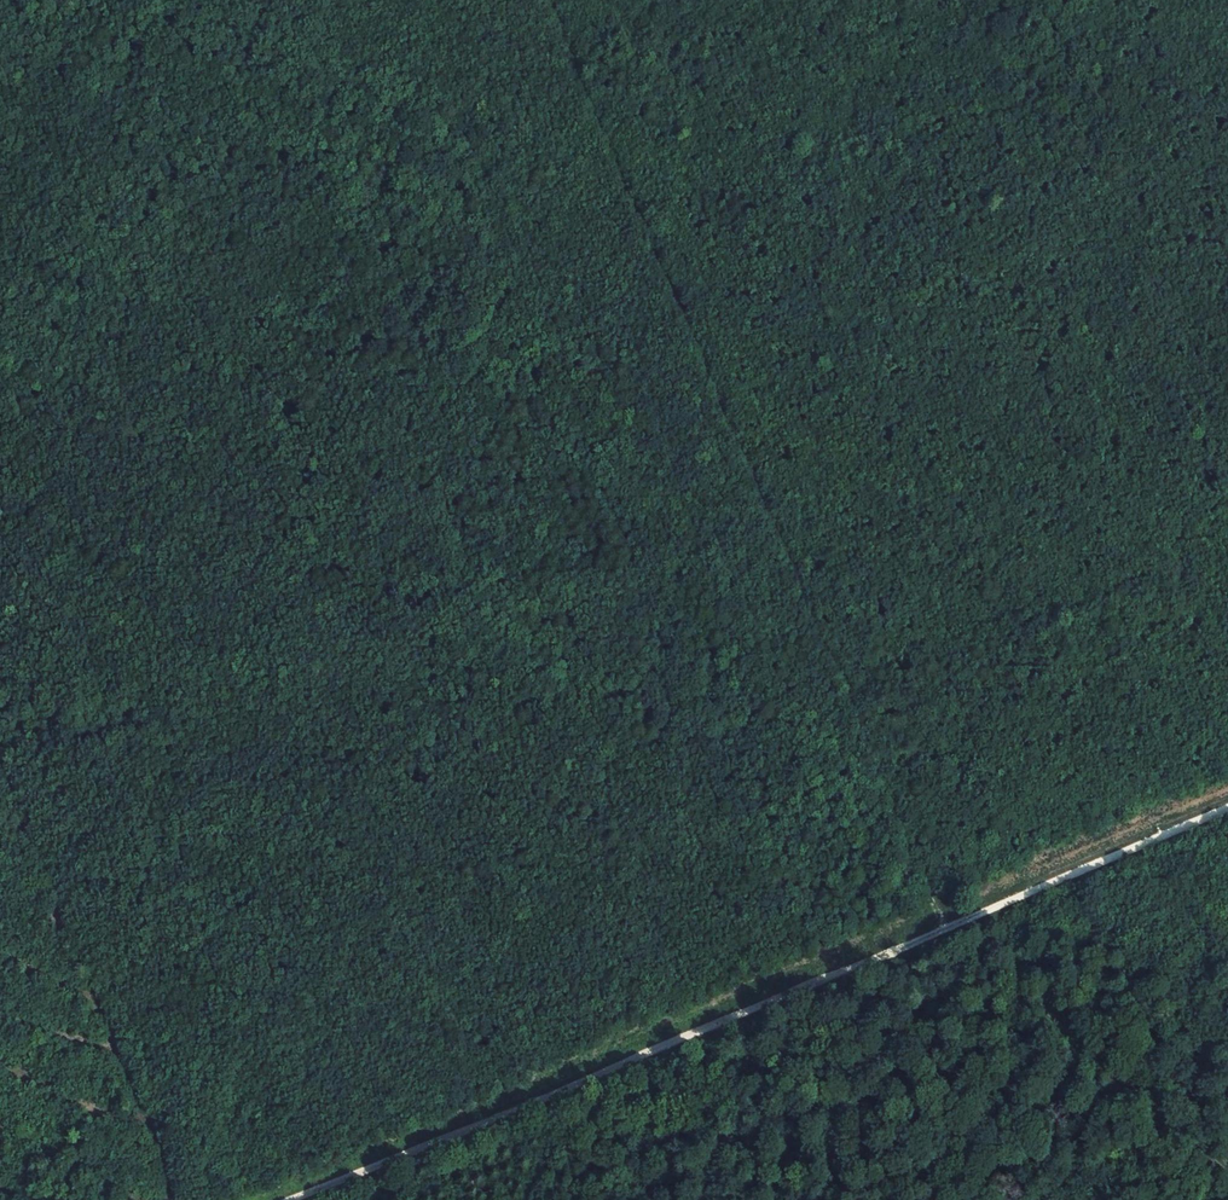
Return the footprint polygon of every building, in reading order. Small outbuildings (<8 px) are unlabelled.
[(1106,863),(1123,856),(1120,849),(1104,856),(1106,863)]
